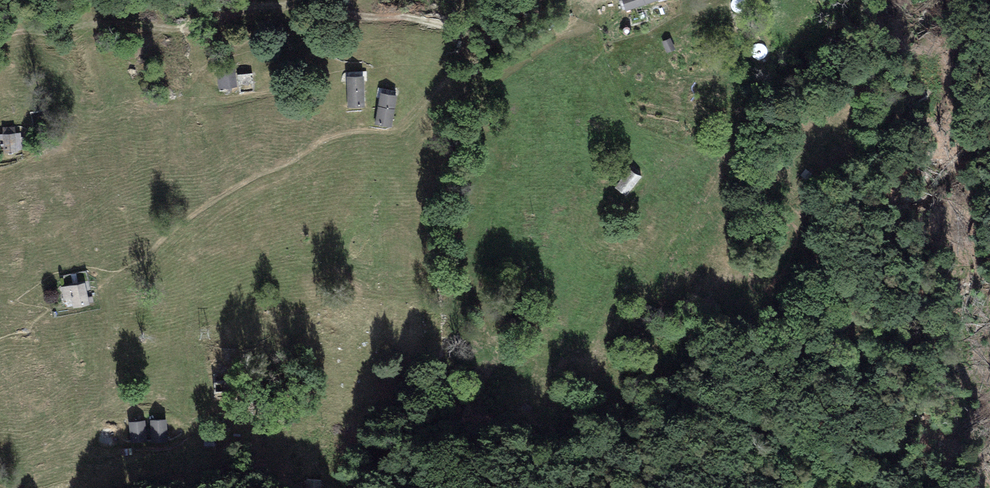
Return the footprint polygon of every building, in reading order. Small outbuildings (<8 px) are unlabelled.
[(626,12),(661,0),(622,0),(626,12)] [(734,11),(736,12),(738,12),(741,11),(743,10),(744,8),(745,6),(745,3),(744,1),(743,0),(732,0),(731,0),(730,3),(730,5),(730,8),(732,10),(734,11)] [(670,36),(662,39),(666,50),(674,47),(670,36)] [(235,68),(216,70),(219,90),(237,88),(235,68)] [(363,77),(347,77),(348,109),(364,108),(363,77)] [(397,96),(380,93),(374,126),(391,128),(397,96)] [(0,135),(0,152),(22,151),(21,134),(15,134),(15,127),(3,128),(3,135),(0,135)] [(642,178),(629,168),(614,188),(627,198),(642,178)] [(85,283),(61,288),(63,300),(71,299),(73,308),(89,305),(85,283)] [(840,321),(826,321),(827,335),(840,334),(840,321)] [(166,420),(150,421),(151,444),(167,444),(166,420)] [(146,422),(129,422),(131,446),(147,445),(146,422)] [(208,431),(203,431),(204,446),(215,445),(213,430),(208,431)] [(305,479),(305,487),(320,487),(320,479),(305,479)]
